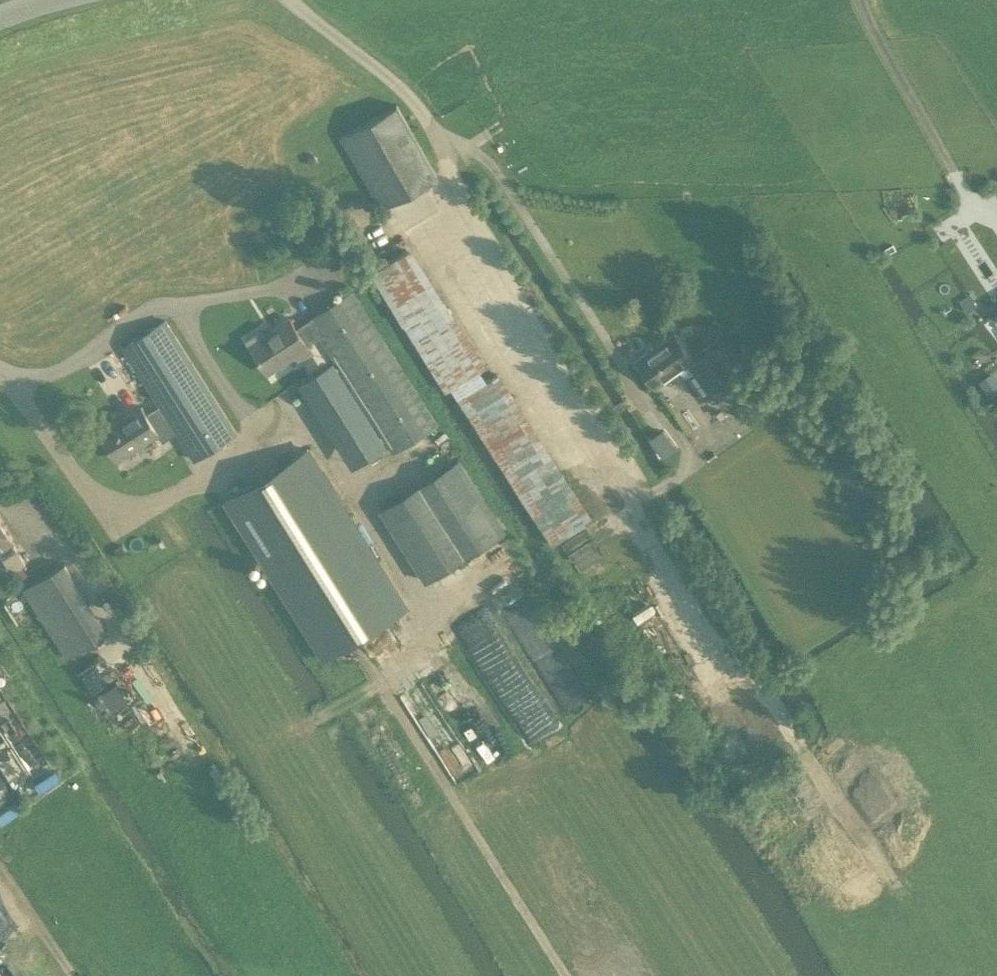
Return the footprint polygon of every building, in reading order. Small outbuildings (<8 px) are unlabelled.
[(382,206),(437,175),(398,105),(342,137),(382,206)] [(312,164),(318,161),(314,155),(309,158),(312,164)] [(416,262),(385,281),(443,373),(474,353),(416,262)] [(352,291),(309,318),(321,336),(394,450),(436,423),(352,291)] [(977,305),(969,293),(958,301),(966,312),(977,305)] [(262,329),(246,339),(268,372),(295,354),(300,360),(312,353),(308,344),(321,336),(309,318),(296,326),(290,317),(265,333),(262,329)] [(165,320),(123,347),(168,418),(194,458),(235,432),(165,320)] [(655,385),(693,359),(674,331),(637,357),(655,385)] [(724,381),(742,369),(722,341),(705,353),(724,381)] [(356,472),(388,451),(335,370),(301,391),(356,472)] [(996,397),(996,384),(989,373),(979,380),(993,400),(996,397)] [(142,406),(102,431),(119,458),(158,432),(155,427),(168,418),(160,405),(146,413),(142,406)] [(408,604),(308,448),(228,499),(328,655),(408,604)] [(428,579),(504,530),(458,459),(382,508),(428,579)] [(26,562),(11,538),(13,537),(0,517),(0,551),(12,570),(26,562)] [(67,656),(107,630),(64,563),(24,589),(67,656)] [(22,565),(15,569),(20,577),(27,573),(22,565)] [(127,700),(115,682),(87,701),(98,719),(127,700)]
